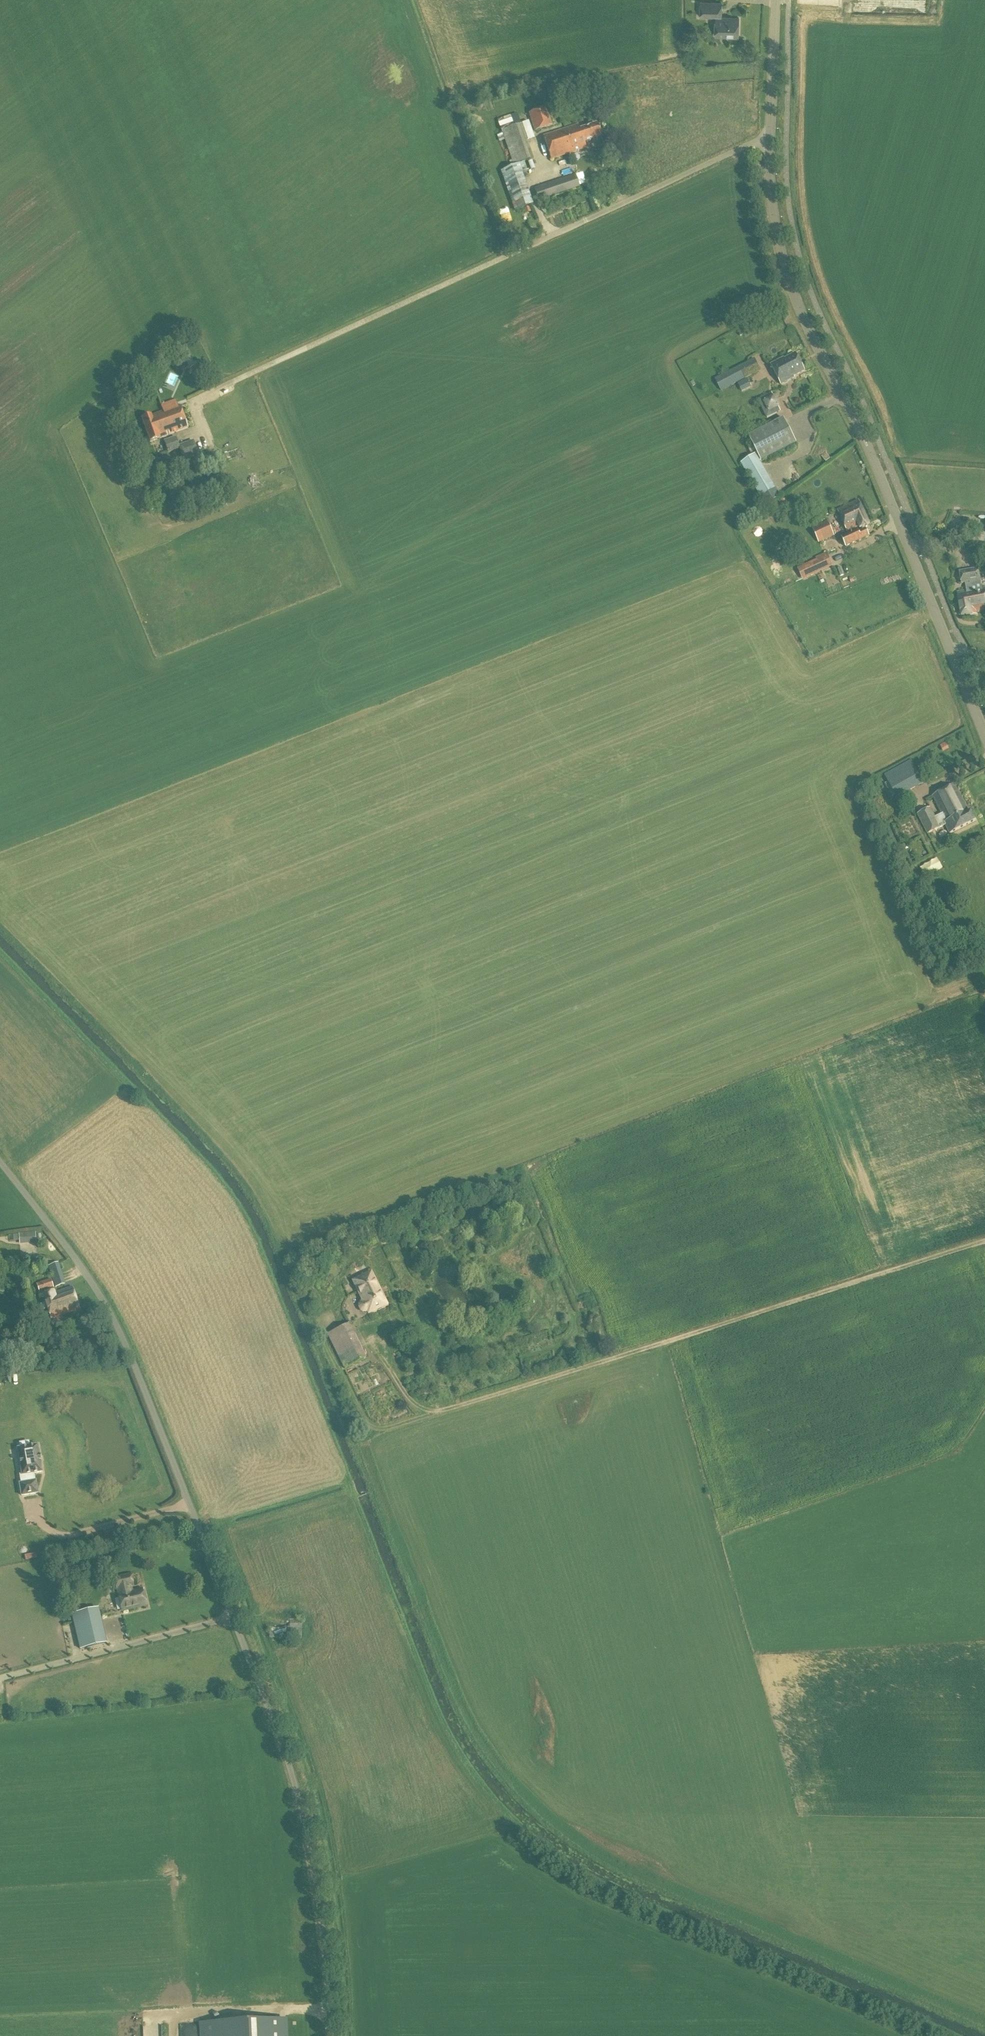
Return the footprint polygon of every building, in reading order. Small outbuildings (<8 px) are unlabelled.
[(934,0),(922,0),(923,14),(934,13),(934,0)] [(738,38),(739,18),(722,18),(722,3),(701,2),(700,17),(716,18),(716,36),(728,36),(728,37),(738,38)] [(534,131),(552,125),(546,107),(528,113),(534,131)] [(513,117),(500,122),(502,127),(515,122),(513,117)] [(513,165),(533,158),(521,124),(501,131),(513,165)] [(601,137),(597,124),(581,130),(579,125),(543,136),(551,159),(586,148),(585,143),(601,137)] [(520,192),(528,191),(524,165),(516,166),(520,192)] [(539,199),(579,186),(575,174),(535,188),(539,199)] [(524,203),(533,203),(533,195),(524,195),(524,203)] [(194,365),(188,351),(180,355),(187,369),(194,365)] [(804,371),(796,354),(788,358),(787,356),(784,358),(783,357),(770,363),(781,385),(794,378),(794,377),(804,371)] [(721,391),(761,370),(754,358),(714,379),(721,391)] [(747,379),(738,383),(742,392),(751,387),(747,379)] [(779,407),(780,407),(779,406),(775,397),(774,397),(772,392),(771,393),(758,399),(766,417),(767,418),(768,417),(781,411),(779,407)] [(187,427),(181,405),(151,415),(142,418),(150,442),(164,437),(164,435),(187,427)] [(761,461),(796,443),(784,419),(748,436),(761,461)] [(179,445),(176,437),(164,441),(168,452),(179,448),(182,458),(197,453),(193,440),(179,445)] [(756,454),(740,463),(761,497),(765,505),(781,497),(776,488),(756,454)] [(250,474),(254,485),(262,483),(258,471),(250,474)] [(851,530),(852,532),(855,531),(854,528),(859,526),(860,528),(869,524),(859,500),(838,510),(848,531),(851,530)] [(819,543),(834,536),(828,521),(812,528),(819,543)] [(859,533),(857,530),(855,531),(852,532),(841,538),(846,548),(869,537),(866,530),(859,533)] [(803,580),(833,566),(826,552),(815,557),(816,559),(797,568),(803,580)] [(978,569),(960,572),(962,584),(968,583),(970,590),(958,592),(962,616),(977,614),(976,611),(984,610),(984,588),(981,589),(978,569)] [(897,797),(923,783),(911,760),(884,775),(897,797)] [(962,774),(956,778),(960,785),(966,781),(962,774)] [(969,812),(955,785),(933,796),(942,814),(935,817),(931,808),(918,814),(928,834),(946,825),(950,833),(976,820),(971,811),(969,812)] [(896,867),(892,859),(887,861),(891,869),(896,867)] [(55,1287),(66,1283),(58,1262),(48,1266),(55,1287)] [(369,1313),(387,1304),(371,1272),(353,1281),(363,1301),(360,1302),(359,1304),(359,1307),(361,1310),(362,1311),(365,1312),(367,1311),(369,1313)] [(39,1293),(54,1288),(50,1279),(36,1284),(39,1293)] [(55,1317),(80,1309),(72,1286),(42,1296),(48,1314),(54,1312),(55,1317)] [(332,1344),(354,1333),(349,1323),(327,1334),(332,1344)] [(361,1348),(339,1359),(344,1369),(366,1358),(361,1348)] [(29,1446),(28,1443),(20,1444),(20,1447),(17,1448),(22,1474),(20,1475),(21,1483),(19,1483),(21,1495),(38,1493),(36,1481),(34,1481),(33,1473),(42,1472),(38,1445),(29,1446)] [(29,1561),(40,1557),(38,1551),(27,1554),(29,1561)] [(132,1592),(130,1585),(132,1585),(130,1575),(115,1578),(123,1610),(145,1605),(141,1589),(132,1592)] [(96,1608),(72,1614),(72,1616),(80,1649),(104,1644),(98,1616),(96,1608)] [(301,1639),(302,1619),(290,1618),(289,1627),(283,1627),(283,1628),(270,1627),(269,1637),(301,1639)] [(244,2020),(201,2022),(202,2035),(244,2035),(244,2020)]
